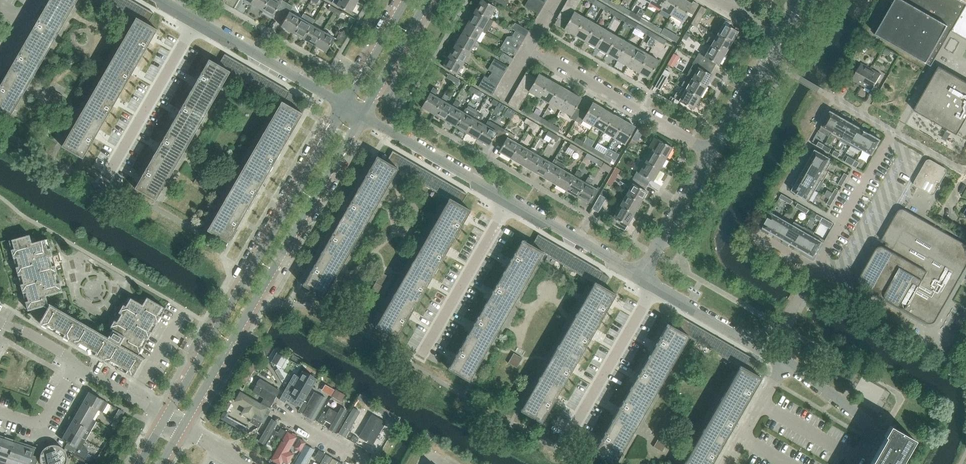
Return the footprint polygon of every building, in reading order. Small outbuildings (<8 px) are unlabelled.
[(77,0),(49,0),(45,7),(66,18),(77,0)] [(109,4),(128,14),(135,2),(131,0),(111,0),(109,4)] [(267,0),(252,0),(250,4),(261,10),(267,0)] [(261,10),(273,17),(276,10),(281,3),(281,2),(276,0),(267,0),(261,10)] [(281,2),(281,3),(276,10),(281,13),(287,3),(282,0),(281,2)] [(354,0),(339,0),(336,5),(350,13),(357,2),(354,0)] [(475,10),(489,18),(495,7),(483,0),(481,0),(475,10)] [(528,1),(541,9),(545,3),(539,0),(528,0),(528,1)] [(566,2),(576,8),(579,3),(574,0),(567,0),(566,2)] [(593,4),(603,10),(606,6),(595,0),(593,4)] [(618,9),(620,5),(611,0),(609,0),(607,3),(618,9)] [(650,3),(660,9),(665,0),(651,0),(650,3)] [(671,15),(679,0),(665,0),(660,9),(671,15)] [(671,15),(682,21),(687,12),(692,4),(685,0),(679,0),(671,15)] [(952,31),(965,40),(965,0),(889,0),(878,19),(882,22),(875,35),(892,43),(909,53),(915,57),(915,56),(917,57),(916,58),(932,66),(952,31)] [(524,6),(538,14),(541,9),(528,1),(524,6)] [(687,12),(693,15),(699,5),(693,1),(692,4),(687,12)] [(135,2),(128,14),(135,18),(136,18),(147,24),(154,13),(135,2)] [(566,2),(563,8),(573,13),(574,12),(576,8),(566,2)] [(281,13),(286,16),(289,12),(292,6),(287,3),(281,13)] [(618,9),(628,15),(631,11),(620,5),(618,9)] [(693,20),(698,23),(707,8),(702,5),(693,20)] [(603,10),(614,16),(616,12),(606,6),(603,10)] [(47,52),(66,19),(45,7),(27,39),(47,52)] [(563,8),(560,13),(570,19),(573,13),(563,8)] [(475,10),(468,21),(483,30),(489,18),(475,10)] [(628,15),(639,21),(641,17),(631,11),(628,15)] [(289,12),(286,16),(281,26),(292,33),(301,18),(289,12)] [(564,29),(575,36),(585,18),(574,12),(573,13),(570,19),(567,23),(564,29)] [(614,16),(625,22),(627,18),(616,12),(614,16)] [(560,13),(557,18),(567,23),(570,19),(560,13)] [(639,21),(650,27),(652,23),(641,17),(639,21)] [(115,54),(136,65),(157,30),(147,24),(136,18),(135,18),(115,54)] [(292,33),(303,39),(312,25),(301,18),(292,33)] [(575,36),(585,42),(595,24),(585,18),(575,36)] [(625,22),(635,28),(637,24),(627,18),(625,22)] [(468,21),(462,32),(476,41),(483,30),(468,21)] [(515,23),(512,28),(516,31),(526,36),(529,31),(515,23)] [(650,27),(660,33),(662,29),(652,23),(650,27)] [(724,23),(717,34),(731,43),(738,31),(724,23)] [(585,42),(596,48),(606,30),(595,24),(585,42)] [(635,28),(646,34),(648,30),(637,24),(635,28)] [(303,39),(315,45),(323,31),(312,25),(303,39)] [(660,33),(669,38),(671,34),(662,29),(660,33)] [(596,48),(606,54),(616,36),(606,30),(596,48)] [(646,34),(656,40),(659,36),(648,30),(646,34)] [(323,31),(315,45),(326,52),(334,38),(323,31)] [(526,36),(516,31),(512,36),(522,42),(526,36)] [(462,32),(456,44),(470,52),(476,41),(462,32)] [(731,43),(717,34),(711,46),(725,54),(731,43)] [(627,42),(616,36),(606,54),(617,60),(627,42)] [(656,40),(665,45),(667,41),(659,36),(656,40)] [(507,37),(504,42),(518,50),(521,45),(507,37)] [(28,84),(47,52),(26,39),(8,72),(28,84)] [(501,48),(514,56),(518,50),(504,42),(501,48)] [(617,60),(627,66),(638,48),(627,42),(617,60)] [(456,44),(449,55),(463,63),(470,52),(456,44)] [(695,59),(699,61),(713,69),(716,64),(718,65),(725,54),(711,46),(704,57),(698,53),(695,59)] [(627,66),(638,72),(648,55),(638,48),(627,66)] [(499,58),(510,64),(513,58),(502,52),(499,58)] [(136,65),(115,54),(98,84),(118,96),(136,65)] [(225,54),(218,65),(229,72),(233,75),(234,75),(241,63),(225,54)] [(463,63),(449,55),(443,66),(457,74),(463,63)] [(648,55),(638,72),(649,78),(659,61),(648,55)] [(494,59),(491,64),(505,72),(508,67),(494,59)] [(686,76),(692,79),(706,87),(712,75),(710,74),(713,69),(699,61),(695,59),(692,64),(693,64),(686,76)] [(209,60),(190,93),(211,104),(229,72),(218,65),(209,60)] [(241,63),(234,75),(250,85),(257,73),(241,63)] [(852,79),(862,85),(871,68),(861,63),(852,79)] [(488,70),(502,78),(505,72),(491,64),(488,70)] [(965,116),(965,115),(965,81),(939,66),(914,110),(957,135),(964,123),(962,122),(965,116)] [(871,68),(862,85),(872,91),(881,74),(871,68)] [(28,84),(7,72),(0,85),(0,110),(10,116),(28,84)] [(536,78),(526,72),(523,78),(533,84),(536,78)] [(257,73),(250,85),(266,94),(273,82),(257,73)] [(663,73),(655,87),(660,90),(668,76),(663,73)] [(487,80),(497,86),(500,80),(490,74),(487,80)] [(539,74),(536,78),(533,84),(530,89),(529,91),(529,92),(539,98),(549,80),(539,74)] [(523,78),(520,83),(530,89),(533,84),(523,78)] [(706,87),(692,79),(685,90),(699,98),(706,87)] [(539,98),(550,104),(560,86),(549,80),(539,98)] [(478,86),(492,94),(495,89),(481,81),(478,86)] [(273,82),(266,94),(281,102),(283,103),(289,92),(290,91),(273,82)] [(520,83),(517,88),(527,94),(529,92),(529,91),(530,89),(520,83)] [(100,128),(118,96),(98,84),(80,115),(100,128)] [(560,86),(550,104),(561,110),(571,92),(560,86)] [(438,90),(433,87),(430,93),(421,107),(433,114),(441,99),(435,96),(438,90)] [(527,94),(517,88),(514,94),(524,99),(527,94)] [(58,105),(63,96),(62,95),(53,90),(48,98),(48,99),(58,105)] [(699,98),(685,90),(679,101),(693,109),(699,98)] [(289,92),(283,103),(290,106),(295,96),(289,92)] [(582,98),(571,92),(561,110),(571,116),(572,116),(576,108),(582,98)] [(192,136),(211,104),(190,93),(172,124),(192,136)] [(449,97),(444,94),(441,99),(433,114),(444,120),(452,106),(446,102),(449,97)] [(514,94),(511,99),(521,105),(524,99),(514,94)] [(511,99),(508,104),(518,110),(521,105),(511,99)] [(460,103),(455,100),(452,106),(444,120),(455,126),(463,112),(457,109),(460,103)] [(261,136),(282,148),(302,114),(290,106),(283,103),(281,102),(261,136)] [(582,120),(593,126),(603,109),(592,102),(586,113),(582,120)] [(521,111),(540,122),(542,118),(524,107),(521,111)] [(463,112),(455,126),(466,133),(474,119),(477,114),(476,114),(466,108),(465,108),(463,112)] [(570,118),(575,121),(581,111),(576,108),(572,116),(571,116),(570,118)] [(593,126),(604,132),(614,115),(603,109),(593,126)] [(581,111),(575,121),(580,124),(582,120),(586,113),(581,111)] [(841,117),(831,111),(822,126),(832,132),(841,117)] [(474,119),(466,133),(477,139),(485,125),(479,121),(482,116),(477,113),(477,114),(474,119)] [(83,158),(100,128),(80,115),(62,146),(83,158)] [(624,121),(614,115),(604,132),(614,138),(624,121)] [(851,122),(841,117),(832,132),(830,134),(841,140),(842,138),(851,122)] [(540,122),(550,128),(552,124),(542,118),(540,122)] [(485,125),(477,139),(489,146),(492,140),(498,129),(499,127),(488,121),(485,125)] [(614,138),(625,145),(635,127),(624,121),(614,138)] [(842,138),(852,143),(861,128),(851,122),(842,138)] [(174,168),(192,136),(172,124),(154,155),(174,168)] [(550,128),(558,133),(561,129),(552,124),(550,128)] [(637,143),(644,131),(638,128),(632,139),(637,143)] [(871,134),(861,128),(852,143),(862,149),(871,134)] [(492,140),(497,143),(503,132),(498,129),(492,140)] [(510,133),(505,130),(503,132),(509,135),(507,138),(502,146),(499,152),(510,158),(519,144),(512,140),(515,136),(510,133)] [(497,143),(502,146),(507,138),(509,135),(503,132),(497,143)] [(871,134),(862,149),(872,155),(881,140),(871,134)] [(264,180),(282,148),(261,136),(243,168),(264,180)] [(574,142),(582,146),(584,142),(576,138),(574,142)] [(651,151),(666,159),(672,147),(658,139),(651,151)] [(582,146),(592,152),(595,148),(584,142),(582,146)] [(510,158),(521,165),(530,151),(519,144),(510,158)] [(592,152),(603,158),(605,154),(595,148),(592,152)] [(825,155),(816,149),(809,160),(827,170),(833,159),(825,155)] [(392,151),(386,162),(398,169),(397,170),(404,174),(411,162),(392,151)] [(521,165),(532,171),(541,157),(530,151),(521,165)] [(666,159),(651,151),(645,162),(659,170),(666,159)] [(603,158),(614,164),(616,160),(605,154),(603,158)] [(156,200),(174,168),(153,155),(135,188),(156,200)] [(379,201),(397,170),(398,169),(377,157),(358,189),(379,201)] [(532,171),(544,178),(552,163),(541,157),(532,171)] [(852,165),(855,160),(848,157),(845,162),(852,165)] [(565,165),(554,159),(552,163),(544,178),(555,184),(563,170),(565,165)] [(935,193),(947,173),(947,172),(947,170),(947,169),(946,168),(931,159),(930,159),(928,159),(927,160),(926,161),(915,181),(914,183),(914,184),(915,186),(916,186),(930,195),(932,195),(933,195),(934,194),(935,193)] [(821,180),(823,182),(829,171),(827,170),(809,160),(804,170),(821,180)] [(411,162),(404,174),(423,184),(430,172),(411,162)] [(645,162),(639,173),(638,173),(650,180),(653,181),(659,170),(645,162)] [(246,211),(264,180),(243,168),(225,198),(246,211)] [(816,190),(821,180),(804,170),(802,169),(798,175),(800,176),(798,180),(816,190)] [(555,184),(566,190),(574,176),(563,170),(555,184)] [(585,183),(585,182),(579,179),(582,173),(577,170),(574,176),(566,190),(577,197),(585,183)] [(430,172),(423,184),(441,195),(448,183),(430,172)] [(633,177),(647,185),(650,180),(638,173),(639,173),(636,172),(633,177)] [(203,189),(205,186),(208,180),(207,179),(198,174),(196,178),(193,183),(197,185),(203,189)] [(597,193),(600,188),(598,187),(596,189),(590,185),(592,182),(591,179),(588,177),(585,182),(585,183),(577,197),(588,203),(589,202),(591,203),(597,193)] [(632,183),(644,190),(647,185),(633,177),(630,182),(632,183)] [(809,201),(816,190),(798,180),(792,191),(809,201)] [(448,183),(441,195),(448,199),(449,198),(461,205),(467,194),(448,183)] [(632,183),(626,195),(640,203),(647,191),(644,190),(632,183)] [(361,231),(379,201),(358,189),(340,219),(361,231)] [(593,206),(599,209),(606,198),(604,197),(600,194),(593,206)] [(640,203),(626,195),(620,205),(634,214),(640,203)] [(429,233),(451,244),(470,210),(461,205),(449,198),(448,199),(429,233)] [(228,242),(245,212),(225,199),(207,230),(228,242)] [(622,222),(622,223),(627,225),(634,214),(620,206),(617,204),(612,211),(613,212),(612,213),(613,214),(614,216),(613,217),(613,219),(613,220),(614,221),(620,225),(622,222)] [(936,321),(965,268),(965,244),(905,209),(904,209),(902,209),(901,209),(899,210),(898,211),(881,240),(887,243),(885,247),(883,246),(882,246),(880,246),(878,247),(877,247),(877,248),(860,278),(859,280),(859,282),(860,283),(860,284),(861,285),(862,286),(928,323),(929,323),(930,324),(932,324),(934,323),(935,322),(936,321)] [(763,228),(774,234),(783,218),(772,212),(763,228)] [(774,234),(784,240),(793,224),(787,221),(783,218),(774,234)] [(343,262),(361,231),(340,219),(323,250),(343,262)] [(784,240),(794,246),(803,230),(793,224),(784,240)] [(794,246),(804,251),(813,235),(812,235),(803,230),(794,246)] [(432,276),(451,244),(429,233),(411,263),(432,276)] [(804,251),(814,257),(825,240),(813,233),(812,235),(813,235),(804,251)] [(538,234),(531,246),(543,252),(542,253),(547,256),(554,244),(538,234)] [(9,240),(28,310),(30,309),(32,313),(29,314),(33,318),(37,321),(38,318),(41,320),(39,323),(133,377),(144,358),(138,355),(165,308),(147,297),(142,305),(128,296),(110,328),(112,329),(108,337),(49,304),(48,304),(46,295),(62,291),(48,238),(32,243),(29,235),(9,240)] [(522,240),(503,273),(524,285),(542,253),(543,252),(531,246),(522,240)] [(554,244),(547,256),(563,265),(570,253),(554,244)] [(324,297),(343,263),(322,250),(303,285),(324,297)] [(570,253),(563,265),(579,275),(586,263),(570,253)] [(414,308),(432,276),(411,263),(393,296),(414,308)] [(586,263),(579,275),(594,283),(594,282),(596,283),(602,273),(603,272),(586,263)] [(378,278),(375,282),(384,287),(390,277),(381,272),(378,278)] [(505,318),(524,285),(503,273),(484,305),(505,318)] [(602,273),(596,283),(603,287),(609,277),(602,273)] [(375,282),(371,289),(380,294),(381,293),(384,287),(375,282)] [(596,328),(608,308),(615,294),(603,287),(596,283),(594,282),(594,283),(575,316),(596,328)] [(414,308),(393,296),(375,327),(396,339),(414,308)] [(487,349),(505,318),(484,305),(466,336),(487,349)] [(577,360),(596,328),(575,316),(557,348),(577,360)] [(683,318),(677,329),(688,336),(688,337),(695,341),(702,329),(683,318)] [(669,369),(688,337),(688,336),(667,324),(648,356),(669,369)] [(702,329),(695,341),(714,352),(720,340),(702,329)] [(469,380),(487,349),(466,337),(448,368),(469,380)] [(720,340),(714,352),(732,363),(739,350),(720,340)] [(560,390),(577,360),(556,348),(539,378),(560,390)] [(279,349),(271,362),(281,367),(288,354),(279,349)] [(739,350),(732,363),(739,367),(740,366),(751,373),(758,361),(739,350)] [(510,359),(508,363),(517,368),(519,364),(522,358),(514,353),(510,359)] [(651,400),(669,369),(648,356),(630,388),(651,400)] [(721,399),(741,411),(761,378),(751,373),(740,366),(739,367),(721,399)] [(541,422),(560,390),(539,378),(521,410),(541,422)] [(634,431),(651,400),(630,388),(612,419),(634,431)] [(87,390),(82,400),(97,409),(103,412),(108,403),(88,391),(87,390)] [(279,400),(285,403),(290,394),(284,391),(279,400)] [(264,397),(261,403),(270,408),(273,402),(264,397)] [(723,443),(741,411),(721,399),(703,430),(723,443)] [(82,400),(76,409),(92,419),(97,409),(82,400)] [(298,411),(304,414),(309,405),(303,402),(298,411)] [(76,409),(71,419),(90,430),(96,421),(92,419),(76,409)] [(223,411),(220,417),(247,432),(249,429),(225,416),(227,413),(223,411)] [(317,422),(323,425),(328,416),(322,413),(317,422)] [(253,417),(250,422),(259,427),(262,421),(253,417)] [(71,419),(65,428),(85,439),(90,430),(71,419)] [(633,431),(612,420),(593,452),(614,463),(615,463),(633,431)] [(873,463),(900,463),(914,440),(890,425),(884,436),(888,438),(873,463)] [(85,439),(65,428),(60,438),(68,442),(76,447),(78,448),(75,453),(83,458),(84,457),(83,457),(85,453),(85,451),(84,449),(83,446),(81,445),(85,439)] [(113,431),(109,428),(104,438),(108,440),(113,431)] [(276,437),(281,440),(286,431),(281,428),(276,437)] [(723,443),(703,430),(684,462),(687,463),(711,463),(723,443)] [(350,440),(355,443),(359,438),(353,435),(350,440)] [(4,436),(0,449),(0,461),(7,463),(15,440),(4,436)] [(659,437),(653,447),(662,452),(668,442),(659,437)] [(295,448),(300,451),(305,442),(300,439),(295,448)] [(9,463),(18,463),(25,443),(15,440),(7,463),(9,463)] [(68,442),(65,447),(75,453),(78,448),(76,447),(68,442)] [(18,463),(30,463),(32,455),(35,447),(36,447),(25,443),(18,463)] [(56,463),(66,463),(67,461),(67,458),(67,455),(66,453),(65,451),(64,449),(62,447),(60,446),(58,445),(56,445),(53,444),(51,445),(49,445),(56,463)] [(49,445),(46,447),(44,448),(42,450),(41,453),(40,458),(41,463),(56,463),(49,445)] [(314,459),(319,462),(324,453),(319,450),(314,459)] [(38,457),(32,455),(30,463),(36,463),(38,457)]
